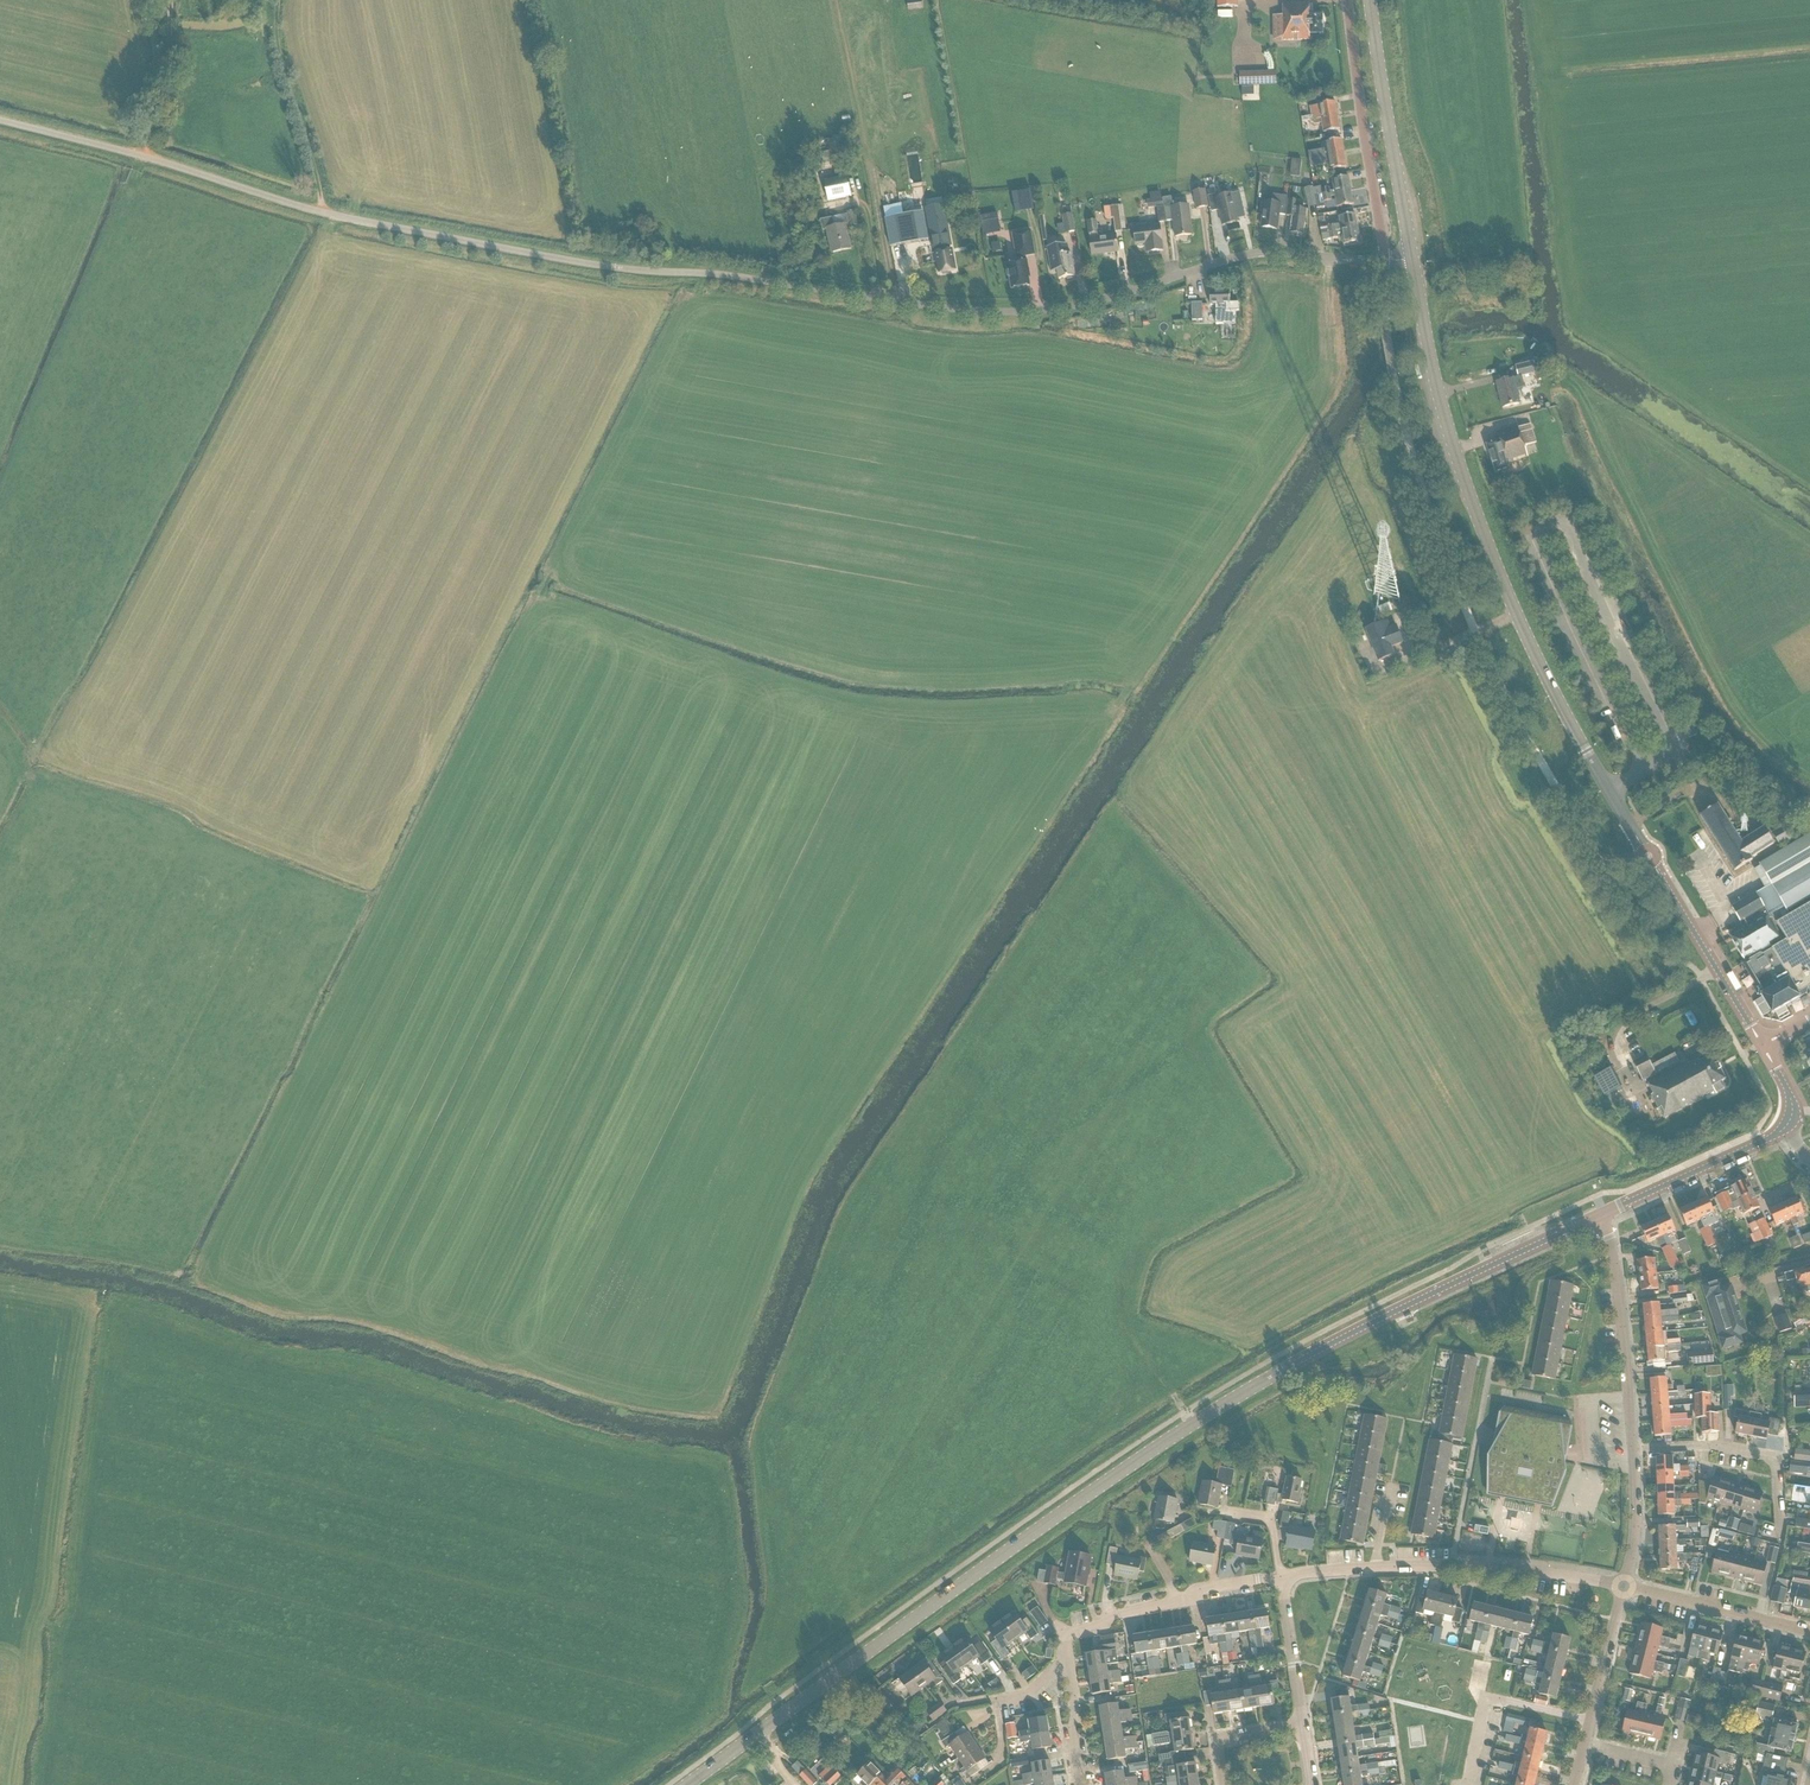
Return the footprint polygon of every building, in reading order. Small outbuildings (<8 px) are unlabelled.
[(908,10),(922,9),(921,0),(907,2),(908,10)] [(1309,15),(1309,3),(1282,4),(1283,16),(1281,16),(1281,41),(1310,40),(1309,34),(1323,34),(1322,14),(1309,15)] [(1239,74),(1240,86),(1276,84),(1275,73),(1239,74)] [(1253,88),(1242,88),(1242,97),(1254,96),(1253,88)] [(1310,121),(1337,116),(1335,102),(1310,107),(1312,116),(1312,118),(1310,118),(1310,121)] [(1337,116),(1310,121),(1310,124),(1313,123),(1313,125),(1322,124),(1323,133),(1340,130),(1337,116)] [(1307,152),(1309,160),(1315,159),(1328,157),(1344,154),(1341,140),(1325,142),(1326,149),(1307,152)] [(1330,171),(1346,168),(1344,154),(1328,157),(1315,159),(1309,160),(1310,167),(1329,164),(1330,171)] [(828,201),(851,196),(848,177),(824,181),(828,201)] [(1330,192),(1330,195),(1334,194),(1351,191),(1348,177),(1332,180),(1334,191),(1330,192)] [(1321,187),(1313,189),(1315,197),(1322,196),(1321,189),(1321,187)] [(1210,189),(1206,190),(1208,197),(1211,212),(1219,210),(1222,225),(1239,222),(1238,219),(1245,218),(1239,192),(1217,197),(1216,195),(1215,188),(1210,189)] [(1312,188),(1305,189),(1309,207),(1310,207),(1316,206),(1314,197),(1312,188)] [(1205,190),(1193,192),(1196,209),(1208,207),(1205,190)] [(1330,195),(1331,197),(1335,197),(1337,208),(1353,205),(1351,191),(1334,194),(1330,195)] [(1015,215),(1034,212),(1031,193),(1012,196),(1015,215)] [(1285,215),(1287,196),(1272,195),(1271,203),(1262,202),(1261,210),(1264,211),(1262,228),(1276,230),(1278,215),(1285,215)] [(1315,197),(1314,197),(1316,206),(1317,209),(1324,207),(1324,204),(1323,202),(1322,196),(1315,197)] [(1166,221),(1173,220),(1175,237),(1192,235),(1188,205),(1172,207),(1171,197),(1162,198),(1163,207),(1164,206),(1166,221)] [(1147,209),(1157,207),(1163,207),(1162,198),(1146,201),(1147,209)] [(1303,235),(1306,211),(1297,210),(1298,201),(1288,200),(1286,216),(1292,217),(1290,233),(1303,235)] [(1122,232),(1120,218),(1118,206),(1109,207),(1111,219),(1113,218),(1115,233),(1122,232)] [(1166,222),(1166,221),(1164,206),(1163,207),(1157,207),(1159,223),(1166,222)] [(849,226),(858,224),(854,210),(846,212),(849,226)] [(923,212),(885,219),(891,247),(928,240),(923,212)] [(1067,233),(1075,231),(1072,214),(1063,216),(1067,233)] [(1336,229),(1337,232),(1357,228),(1355,214),(1338,217),(1340,228),(1336,229)] [(944,215),(928,218),(932,239),(934,249),(936,248),(937,253),(936,253),(940,273),(955,270),(951,250),(950,250),(949,246),(950,246),(944,215)] [(997,216),(980,219),(983,237),(989,236),(988,233),(1000,231),(997,216)] [(834,227),(832,218),(820,220),(822,230),(826,229),(831,253),(851,249),(845,225),(834,227)] [(1097,230),(1096,221),(1083,222),(1084,233),(1089,232),(1092,255),(1118,251),(1115,235),(1102,237),(1101,229),(1097,230)] [(1146,227),(1146,224),(1140,225),(1140,228),(1133,228),(1135,245),(1146,244),(1147,252),(1163,250),(1159,225),(1146,227)] [(1337,232),(1337,234),(1341,234),(1343,245),(1360,242),(1357,228),(1337,232)] [(1026,261),(1025,256),(1034,255),(1030,231),(1012,234),(1016,258),(1017,258),(1017,263),(1005,265),(1008,276),(1009,276),(1012,289),(1029,286),(1026,271),(1028,270),(1027,261),(1026,261)] [(1066,244),(1046,247),(1050,272),(1057,271),(1058,279),(1067,278),(1067,279),(1073,278),(1072,277),(1075,276),(1070,253),(1068,253),(1066,244)] [(1229,291),(1210,292),(1210,305),(1215,305),(1216,324),(1235,324),(1235,311),(1238,311),(1238,303),(1230,303),(1229,291)] [(1192,321),(1202,320),(1202,303),(1191,303),(1192,321)] [(1533,363),(1515,367),(1518,377),(1521,377),(1535,373),(1533,363)] [(1513,378),(1496,383),(1502,408),(1519,404),(1516,389),(1523,387),(1521,377),(1518,377),(1513,378)] [(1499,440),(1486,445),(1495,472),(1508,468),(1507,464),(1527,457),(1524,446),(1536,443),(1532,430),(1530,424),(1518,428),(1517,426),(1496,432),(1499,440)] [(1389,604),(1378,608),(1381,615),(1391,610),(1389,604)] [(1389,630),(1386,622),(1366,630),(1378,662),(1394,656),(1390,648),(1402,643),(1396,627),(1389,630)] [(1689,738),(1697,735),(1692,723),(1684,727),(1689,738)] [(1741,841),(1718,804),(1700,815),(1734,870),(1752,859),(1751,858),(1773,844),(1763,828),(1741,841)] [(1779,845),(1793,837),(1786,825),(1772,833),(1779,845)] [(1731,938),(1745,961),(1783,939),(1771,919),(1809,896),(1809,834),(1760,863),(1772,884),(1756,894),(1755,893),(1731,907),(1745,930),(1731,938)] [(1776,923),(1786,940),(1771,949),(1762,954),(1760,953),(1755,956),(1742,963),(1755,985),(1751,987),(1757,996),(1760,994),(1772,1013),(1809,991),(1809,903),(1776,923)] [(1717,1064),(1712,1055),(1699,1062),(1697,1059),(1689,1063),(1688,1062),(1647,1083),(1653,1094),(1651,1095),(1663,1118),(1714,1091),(1715,1093),(1724,1088),(1721,1082),(1725,1079),(1720,1070),(1721,1070),(1718,1064),(1717,1064)] [(1642,1081),(1656,1074),(1647,1057),(1633,1064),(1642,1081)] [(1609,1068),(1593,1076),(1604,1096),(1620,1087),(1609,1068)] [(1620,1109),(1630,1103),(1623,1089),(1612,1094),(1620,1109)] [(1753,1193),(1747,1179),(1731,1186),(1734,1195),(1729,1197),(1727,1193),(1716,1198),(1723,1212),(1731,1209),(1729,1204),(1753,1193)] [(1731,1209),(1731,1210),(1740,1206),(1743,1214),(1759,1207),(1753,1193),(1729,1204),(1731,1209)] [(1704,1228),(1708,1226),(1709,1226),(1705,1217),(1714,1213),(1707,1197),(1693,1203),(1700,1220),(1704,1228)] [(1783,1204),(1790,1220),(1803,1213),(1796,1197),(1783,1204)] [(1686,1226),(1700,1220),(1693,1203),(1679,1210),(1686,1226)] [(1776,1226),(1790,1220),(1783,1204),(1769,1210),(1776,1226)] [(1759,1231),(1768,1227),(1762,1213),(1753,1217),(1755,1222),(1748,1225),(1752,1234),(1759,1231)] [(1666,1247),(1670,1245),(1671,1244),(1667,1234),(1675,1231),(1668,1215),(1654,1221),(1661,1237),(1666,1247)] [(1640,1227),(1647,1243),(1661,1237),(1654,1221),(1640,1227)] [(1700,1230),(1703,1239),(1712,1235),(1708,1226),(1704,1228),(1700,1230)] [(1768,1227),(1759,1231),(1763,1239),(1772,1235),(1768,1227)] [(1752,1234),(1750,1235),(1754,1243),(1763,1239),(1759,1231),(1752,1234)] [(1707,1247),(1716,1243),(1712,1235),(1703,1239),(1707,1247)] [(1793,1249),(1801,1246),(1797,1236),(1789,1239),(1793,1249)] [(1684,1255),(1691,1252),(1685,1238),(1678,1241),(1684,1255)] [(1661,1249),(1664,1255),(1673,1251),(1670,1245),(1666,1247),(1661,1249)] [(1676,1258),(1673,1251),(1664,1255),(1667,1262),(1676,1258)] [(1751,1265),(1763,1261),(1761,1254),(1749,1258),(1751,1265)] [(1679,1264),(1676,1258),(1667,1262),(1670,1268),(1679,1264)] [(1639,1276),(1656,1273),(1654,1259),(1637,1261),(1639,1276)] [(1784,1275),(1785,1276),(1786,1281),(1786,1282),(1797,1279),(1799,1287),(1804,1286),(1806,1293),(1809,1292),(1809,1268),(1784,1275)] [(1656,1273),(1639,1276),(1641,1291),(1658,1289),(1657,1278),(1660,1278),(1660,1273),(1656,1273)] [(1724,1288),(1721,1280),(1703,1286),(1723,1348),(1741,1342),(1739,1335),(1746,1333),(1731,1286),(1724,1288)] [(1547,1297),(1570,1302),(1573,1286),(1550,1281),(1547,1297)] [(1686,1292),(1682,1281),(1677,1283),(1673,1283),(1674,1287),(1678,1286),(1678,1293),(1686,1292)] [(1669,1294),(1678,1293),(1677,1286),(1668,1287),(1669,1294)] [(1673,1304),(1687,1302),(1686,1294),(1672,1296),(1673,1304)] [(1570,1302),(1547,1297),(1544,1313),(1567,1317),(1570,1302)] [(1659,1304),(1643,1305),(1644,1319),(1660,1318),(1670,1317),(1670,1312),(1660,1312),(1659,1304)] [(1809,1310),(1806,1312),(1792,1319),(1796,1328),(1809,1321),(1809,1320),(1807,1315),(1809,1313),(1809,1311),(1809,1310)] [(1544,1313),(1541,1328),(1564,1333),(1567,1317),(1544,1313)] [(1786,1315),(1774,1319),(1779,1332),(1791,1329),(1786,1315)] [(1671,1323),(1670,1317),(1660,1318),(1644,1319),(1645,1333),(1662,1332),(1661,1323),(1671,1323)] [(1541,1328),(1538,1344),(1561,1348),(1564,1333),(1541,1328)] [(1680,1345),(1681,1345),(1680,1339),(1662,1340),(1662,1332),(1645,1333),(1647,1348),(1680,1345)] [(1538,1344),(1535,1359),(1558,1364),(1561,1348),(1538,1344)] [(1681,1352),(1681,1351),(1680,1345),(1647,1348),(1648,1362),(1664,1361),(1664,1353),(1681,1352)] [(1689,1365),(1713,1362),(1712,1351),(1688,1353),(1689,1365)] [(1454,1355),(1451,1371),(1474,1376),(1477,1360),(1454,1355)] [(1535,1359),(1532,1375),(1555,1380),(1558,1364),(1535,1359)] [(1474,1376),(1451,1371),(1448,1387),(1471,1391),(1474,1376)] [(1651,1394),(1667,1392),(1667,1390),(1672,1389),(1672,1385),(1666,1385),(1666,1378),(1649,1379),(1651,1394)] [(1724,1410),(1731,1409),(1731,1397),(1733,1397),(1733,1386),(1723,1386),(1723,1396),(1724,1410)] [(1445,1402),(1468,1407),(1471,1391),(1448,1387),(1445,1402)] [(1809,1402),(1809,1391),(1794,1392),(1794,1403),(1809,1402)] [(1677,1392),(1667,1392),(1651,1394),(1652,1408),(1668,1407),(1667,1397),(1677,1397),(1677,1392)] [(1708,1414),(1708,1394),(1695,1395),(1696,1418),(1702,1418),(1702,1433),(1718,1432),(1717,1414),(1708,1414)] [(1442,1418),(1465,1422),(1468,1407),(1445,1402),(1442,1418)] [(1755,1414),(1751,1436),(1766,1440),(1767,1434),(1776,1436),(1779,1421),(1769,1419),(1768,1424),(1759,1422),(1763,1405),(1757,1404),(1755,1414)] [(1570,1420),(1534,1413),(1504,1407),(1499,1413),(1492,1448),(1487,1457),(1486,1492),(1553,1505),(1566,1472),(1565,1463),(1572,1428),(1570,1420)] [(1668,1407),(1652,1408),(1653,1422),(1670,1421),(1687,1419),(1686,1414),(1669,1416),(1668,1407)] [(1755,1414),(1735,1409),(1734,1417),(1739,1418),(1736,1433),(1751,1436),(1755,1414)] [(1384,1436),(1387,1420),(1364,1415),(1361,1431),(1384,1436)] [(1442,1418),(1439,1433),(1462,1438),(1465,1422),(1442,1418)] [(1670,1421),(1653,1422),(1655,1437),(1664,1436),(1671,1435),(1670,1428),(1691,1426),(1691,1419),(1687,1419),(1670,1421)] [(1361,1431),(1358,1447),(1381,1451),(1384,1436),(1361,1431)] [(1426,1456),(1449,1461),(1452,1445),(1453,1439),(1461,1441),(1462,1438),(1439,1433),(1438,1438),(1430,1437),(1429,1440),(1426,1456)] [(1358,1447),(1355,1462),(1378,1467),(1381,1451),(1358,1447)] [(1795,1449),(1794,1460),(1809,1461),(1809,1450),(1795,1449)] [(1423,1472),(1446,1476),(1449,1461),(1426,1456),(1423,1472)] [(1673,1472),(1672,1458),(1656,1458),(1657,1473),(1673,1472)] [(1352,1478),(1375,1482),(1378,1467),(1355,1462),(1352,1478)] [(1807,1463),(1807,1464),(1790,1462),(1789,1473),(1806,1474),(1806,1471),(1809,1472),(1809,1463),(1807,1463)] [(1231,1487),(1234,1470),(1219,1467),(1216,1484),(1203,1482),(1199,1504),(1217,1508),(1221,1485),(1231,1487)] [(1657,1487),(1673,1486),(1673,1479),(1680,1478),(1679,1477),(1679,1472),(1679,1471),(1673,1472),(1657,1473),(1657,1487)] [(1423,1472),(1420,1487),(1443,1492),(1446,1476),(1423,1472)] [(1281,1503),(1282,1500),(1298,1503),(1300,1493),(1299,1493),(1301,1480),(1286,1477),(1283,1495),(1277,1494),(1276,1502),(1281,1503)] [(1375,1482),(1352,1478),(1349,1493),(1372,1498),(1375,1482)] [(1719,1503),(1725,1482),(1713,1478),(1711,1485),(1698,1481),(1699,1503),(1705,1504),(1706,1499),(1719,1503)] [(1731,1507),(1738,1486),(1725,1482),(1719,1503),(1731,1507)] [(1673,1486),(1657,1487),(1658,1501),(1674,1500),(1680,1499),(1680,1494),(1680,1492),(1673,1492),(1673,1486)] [(1743,1511),(1750,1489),(1738,1486),(1731,1507),(1743,1511)] [(1799,1486),(1798,1501),(1809,1503),(1809,1487),(1799,1486)] [(1417,1503),(1440,1507),(1443,1492),(1420,1487),(1417,1503)] [(1276,1502),(1277,1494),(1278,1490),(1269,1488),(1266,1504),(1275,1506),(1276,1502)] [(1750,1489),(1743,1511),(1756,1514),(1762,1493),(1750,1489)] [(1372,1498),(1349,1493),(1346,1509),(1369,1513),(1372,1498)] [(1173,1523),(1177,1500),(1159,1497),(1155,1519),(1156,1520),(1154,1526),(1156,1528),(1162,1529),(1164,1528),(1166,1522),(1173,1523)] [(1680,1506),(1680,1505),(1680,1500),(1680,1499),(1674,1500),(1658,1501),(1658,1515),(1674,1515),(1674,1507),(1680,1506)] [(1414,1518),(1437,1523),(1440,1507),(1417,1503),(1414,1518)] [(1369,1513),(1346,1509),(1343,1524),(1366,1529),(1369,1513)] [(1287,1528),(1290,1513),(1283,1511),(1279,1527),(1287,1528)] [(1737,1531),(1740,1521),(1729,1517),(1728,1521),(1726,1528),(1737,1531)] [(1437,1523),(1414,1518),(1411,1534),(1434,1539),(1437,1523)] [(1728,1521),(1720,1519),(1718,1526),(1726,1528),(1728,1521)] [(1796,1519),(1795,1527),(1809,1530),(1809,1521),(1796,1519)] [(1686,1528),(1699,1527),(1699,1520),(1686,1520),(1686,1528)] [(1224,1539),(1227,1523),(1220,1521),(1213,1522),(1212,1530),(1218,1531),(1216,1538),(1224,1539)] [(1235,1524),(1227,1523),(1224,1539),(1231,1541),(1232,1541),(1233,1535),(1235,1524)] [(1169,1539),(1184,1531),(1181,1524),(1165,1532),(1169,1539)] [(1340,1540),(1363,1544),(1366,1529),(1343,1524),(1340,1540)] [(1740,1524),(1738,1532),(1747,1535),(1750,1527),(1740,1524)] [(1311,1550),(1315,1531),(1290,1526),(1286,1547),(1298,1549),(1298,1548),(1311,1550)] [(1475,1526),(1473,1533),(1487,1536),(1489,1529),(1475,1526)] [(1675,1531),(1678,1531),(1678,1526),(1659,1527),(1659,1541),(1675,1541),(1675,1540),(1675,1531)] [(1728,1532),(1726,1538),(1733,1540),(1735,1533),(1728,1532)] [(1231,1544),(1238,1545),(1236,1555),(1259,1559),(1262,1541),(1233,1535),(1232,1541),(1231,1541),(1231,1544)] [(1679,1545),(1679,1540),(1675,1540),(1675,1541),(1659,1541),(1660,1554),(1676,1554),(1675,1545),(1679,1545)] [(1212,1565),(1215,1547),(1193,1543),(1189,1561),(1212,1565)] [(1796,1551),(1809,1553),(1809,1545),(1798,1543),(1796,1551)] [(1778,1549),(1770,1547),(1766,1562),(1775,1564),(1778,1549)] [(1106,1564),(1116,1566),(1118,1557),(1116,1557),(1117,1549),(1110,1548),(1106,1564)] [(1724,1576),(1729,1554),(1716,1551),(1711,1572),(1724,1576)] [(1085,1585),(1090,1556),(1070,1553),(1066,1574),(1057,1573),(1058,1569),(1047,1567),(1044,1583),(1055,1585),(1056,1580),(1085,1585)] [(1686,1553),(1676,1554),(1660,1554),(1660,1570),(1676,1569),(1676,1561),(1686,1561),(1686,1559),(1686,1554),(1686,1553)] [(1686,1554),(1686,1559),(1692,1559),(1690,1566),(1697,1568),(1701,1553),(1700,1553),(1686,1554)] [(1736,1579),(1741,1557),(1729,1554),(1724,1576),(1736,1579)] [(1140,1561),(1118,1557),(1116,1566),(1115,1575),(1137,1579),(1138,1571),(1144,1572),(1146,1559),(1141,1558),(1140,1561)] [(1748,1582),(1754,1560),(1741,1557),(1736,1579),(1748,1582)] [(1754,1560),(1748,1582),(1761,1585),(1766,1564),(1754,1560)] [(1806,1577),(1807,1572),(1799,1571),(1797,1583),(1809,1585),(1809,1578),(1806,1577)] [(1787,1590),(1789,1581),(1777,1579),(1775,1587),(1786,1590),(1787,1590)] [(1809,1595),(1809,1592),(1809,1589),(1791,1585),(1790,1590),(1797,1592),(1794,1607),(1809,1610),(1809,1595)] [(1770,1602),(1782,1605),(1786,1590),(1773,1587),(1770,1602)] [(1365,1605),(1388,1612),(1390,1607),(1384,1605),(1387,1595),(1369,1590),(1365,1605)] [(1434,1613),(1433,1617),(1437,1618),(1443,1596),(1428,1592),(1426,1601),(1419,1599),(1415,1612),(1423,1614),(1424,1611),(1434,1613)] [(1443,1596),(1437,1618),(1441,1619),(1442,1615),(1453,1618),(1452,1621),(1459,1623),(1462,1610),(1455,1608),(1458,1599),(1443,1596)] [(1483,1631),(1484,1625),(1489,1607),(1474,1603),(1470,1621),(1479,1623),(1478,1629),(1483,1631)] [(1388,1612),(1365,1605),(1360,1619),(1378,1624),(1381,1615),(1387,1617),(1387,1616),(1388,1612)] [(1390,1607),(1388,1612),(1399,1615),(1401,1610),(1390,1606),(1390,1607)] [(1503,1611),(1489,1607),(1484,1625),(1483,1631),(1488,1632),(1490,1626),(1499,1628),(1503,1611)] [(1047,1623),(1036,1608),(1029,1614),(1040,1629),(1047,1623)] [(1260,1636),(1259,1629),(1269,1627),(1266,1610),(1251,1612),(1254,1630),(1255,1637),(1260,1636)] [(1518,1614),(1503,1611),(1499,1628),(1513,1632),(1518,1614)] [(1236,1615),(1239,1632),(1248,1630),(1250,1637),(1255,1637),(1254,1630),(1251,1612),(1236,1615)] [(1387,1616),(1387,1617),(1386,1618),(1397,1621),(1399,1616),(1399,1615),(1388,1612),(1387,1616)] [(1001,1622),(1015,1640),(1025,1633),(1030,1640),(1038,1635),(1026,1618),(1020,1623),(1013,1613),(1001,1622)] [(1517,1639),(1519,1633),(1528,1635),(1533,1618),(1518,1614),(1513,1632),(1512,1638),(1517,1639)] [(1239,1632),(1236,1615),(1221,1617),(1225,1641),(1232,1640),(1231,1633),(1239,1632)] [(1221,1617),(1206,1619),(1210,1644),(1220,1643),(1219,1642),(1225,1641),(1221,1617)] [(1356,1633),(1373,1639),(1378,1624),(1360,1619),(1356,1633)] [(1005,1648),(1015,1640),(1001,1622),(989,1630),(996,1640),(991,1644),(1002,1660),(1010,1655),(1005,1648)] [(1663,1629),(1641,1623),(1638,1636),(1669,1644),(1670,1639),(1661,1637),(1663,1629)] [(1701,1660),(1709,1629),(1695,1625),(1690,1648),(1688,1656),(1701,1660)] [(1188,1652),(1187,1646),(1196,1644),(1193,1627),(1178,1629),(1181,1647),(1182,1653),(1188,1652)] [(1163,1632),(1166,1649),(1181,1647),(1178,1629),(1164,1631),(1163,1632)] [(1480,1642),(1483,1631),(1478,1629),(1477,1629),(1474,1640),(1480,1642)] [(1709,1629),(1701,1660),(1707,1661),(1709,1653),(1717,1655),(1723,1632),(1709,1629)] [(1483,1631),(1480,1642),(1486,1643),(1489,1632),(1488,1632),(1483,1631)] [(1163,1632),(1149,1634),(1151,1651),(1164,1649),(1166,1649),(1163,1632)] [(1356,1633),(1351,1647),(1369,1653),(1373,1639),(1356,1633)] [(1136,1654),(1151,1651),(1149,1634),(1133,1636),(1136,1654)] [(1380,1640),(1391,1643),(1392,1637),(1382,1634),(1380,1640)] [(1543,1648),(1567,1654),(1570,1639),(1553,1635),(1551,1644),(1544,1643),(1543,1648)] [(1255,1637),(1257,1648),(1263,1647),(1261,1636),(1260,1636),(1255,1637)] [(1668,1649),(1669,1644),(1638,1636),(1635,1649),(1656,1654),(1658,1646),(1668,1649)] [(1742,1670),(1750,1639),(1736,1636),(1731,1658),(1728,1670),(1741,1674),(1742,1670)] [(1509,1649),(1512,1638),(1506,1637),(1503,1648),(1509,1649)] [(953,1647),(966,1665),(976,1658),(981,1665),(989,1659),(978,1644),(972,1648),(965,1638),(953,1647)] [(1518,1640),(1517,1639),(1512,1638),(1509,1649),(1515,1651),(1518,1640)] [(1750,1639),(1742,1670),(1748,1671),(1750,1663),(1758,1665),(1764,1642),(1750,1639)] [(1114,1640),(1100,1643),(1102,1651),(1116,1648),(1114,1640)] [(1225,1641),(1227,1653),(1234,1651),(1232,1640),(1225,1641)] [(1389,1649),(1391,1643),(1380,1640),(1378,1646),(1389,1649)] [(1543,1648),(1544,1643),(1544,1642),(1533,1640),(1532,1646),(1543,1648)] [(1543,1648),(1532,1646),(1530,1652),(1541,1654),(1543,1648)] [(1784,1680),(1792,1649),(1778,1646),(1772,1669),(1781,1671),(1779,1679),(1784,1680)] [(955,1683),(960,1680),(961,1680),(956,1672),(966,1665),(953,1647),(941,1656),(948,1666),(942,1670),(953,1685),(955,1683)] [(1351,1647),(1347,1662),(1364,1667),(1366,1661),(1369,1653),(1351,1647)] [(1543,1648),(1541,1654),(1548,1656),(1546,1665),(1563,1669),(1567,1654),(1543,1648)] [(1257,1651),(1258,1654),(1258,1659),(1273,1656),(1271,1649),(1257,1651)] [(1656,1654),(1635,1649),(1632,1661),(1663,1669),(1664,1664),(1655,1661),(1656,1654)] [(1792,1649),(1784,1680),(1789,1682),(1790,1678),(1799,1680),(1806,1653),(1792,1649)] [(1086,1654),(1088,1668),(1107,1665),(1118,1663),(1115,1650),(1086,1654)] [(1188,1652),(1182,1653),(1184,1665),(1189,1664),(1190,1664),(1188,1652)] [(1236,1661),(1235,1653),(1228,1654),(1229,1662),(1236,1661)] [(1162,1672),(1170,1671),(1167,1655),(1160,1656),(1162,1672)] [(944,1680),(927,1657),(920,1663),(921,1664),(902,1678),(913,1694),(933,1680),(936,1686),(944,1680)] [(1680,1659),(1676,1676),(1684,1678),(1688,1661),(1680,1659)] [(1652,1671),(1662,1674),(1663,1669),(1632,1661),(1629,1674),(1650,1679),(1652,1671)] [(1363,1672),(1369,1674),(1371,1669),(1364,1667),(1347,1662),(1343,1676),(1360,1682),(1363,1672)] [(1382,1673),(1383,1667),(1373,1663),(1371,1669),(1382,1673)] [(1090,1681),(1120,1677),(1119,1670),(1108,1672),(1107,1665),(1088,1668),(1090,1681)] [(1563,1669),(1546,1665),(1543,1674),(1537,1672),(1535,1677),(1560,1683),(1563,1669)] [(1720,1671),(1721,1669),(1713,1667),(1710,1681),(1717,1683),(1720,1671)] [(1382,1673),(1371,1669),(1369,1674),(1369,1675),(1380,1678),(1382,1673)] [(1526,1669),(1524,1675),(1535,1677),(1537,1672),(1526,1669)] [(1034,1670),(1024,1677),(1026,1680),(1036,1673),(1034,1670)] [(1727,1673),(1720,1671),(1717,1683),(1716,1686),(1724,1688),(1727,1673)] [(1254,1676),(1259,1708),(1274,1705),(1272,1695),(1279,1694),(1277,1681),(1270,1682),(1271,1686),(1260,1688),(1259,1684),(1261,1683),(1259,1675),(1254,1676)] [(1534,1683),(1535,1677),(1524,1675),(1523,1681),(1534,1683)] [(1244,1710),(1259,1708),(1254,1676),(1248,1677),(1249,1685),(1251,1685),(1251,1689),(1241,1691),(1244,1710)] [(1120,1677),(1090,1681),(1092,1695),(1111,1692),(1110,1684),(1121,1682),(1120,1678),(1120,1677)] [(1535,1677),(1534,1683),(1541,1685),(1538,1694),(1556,1698),(1560,1683),(1535,1677)] [(960,1680),(955,1683),(960,1690),(965,1686),(960,1680)] [(997,1680),(987,1687),(990,1691),(996,1687),(999,1692),(1003,1689),(997,1680)] [(1244,1710),(1241,1691),(1230,1692),(1229,1688),(1230,1688),(1229,1680),(1224,1681),(1229,1712),(1244,1710)] [(1758,1696),(1762,1682),(1754,1680),(1751,1694),(1758,1696)] [(1229,1712),(1224,1681),(1218,1682),(1220,1690),(1221,1690),(1221,1694),(1211,1695),(1210,1691),(1203,1692),(1205,1706),(1212,1705),(1214,1714),(1229,1712)] [(1765,1698),(1769,1683),(1762,1682),(1758,1696),(1765,1698)] [(1769,1683),(1765,1698),(1779,1701),(1783,1687),(1769,1683)] [(1629,1702),(1632,1690),(1624,1688),(1621,1700),(1629,1702)] [(1347,1689),(1335,1691),(1336,1699),(1349,1697),(1347,1689)] [(1546,1706),(1548,1697),(1535,1695),(1533,1703),(1546,1706)] [(1331,1700),(1333,1715),(1351,1712),(1358,1711),(1357,1705),(1350,1706),(1349,1697),(1336,1699),(1331,1700)] [(1771,1720),(1775,1705),(1759,1701),(1755,1716),(1771,1720)] [(1635,1734),(1642,1704),(1637,1702),(1635,1712),(1627,1710),(1622,1731),(1635,1734)] [(933,1721),(946,1712),(940,1703),(927,1713),(933,1721)] [(1358,1711),(1369,1710),(1374,1709),(1373,1703),(1368,1704),(1357,1705),(1358,1711)] [(1131,1716),(1130,1709),(1118,1711),(1117,1704),(1099,1707),(1101,1720),(1131,1716)] [(1635,1734),(1647,1737),(1652,1716),(1645,1714),(1647,1705),(1642,1704),(1635,1734)] [(1687,1716),(1690,1707),(1679,1704),(1676,1720),(1686,1722),(1687,1716)] [(1655,1717),(1652,1716),(1647,1737),(1660,1740),(1665,1719),(1660,1718),(1662,1708),(1657,1707),(1655,1717)] [(1353,1727),(1351,1712),(1333,1715),(1335,1730),(1353,1727)] [(1165,1733),(1152,1735),(1152,1740),(1160,1739),(1191,1734),(1189,1719),(1180,1721),(1178,1713),(1165,1715),(1166,1723),(1170,1723),(1171,1733),(1167,1734),(1167,1732),(1165,1733)] [(1519,1724),(1521,1717),(1507,1713),(1505,1721),(1519,1724)] [(1131,1716),(1101,1720),(1103,1734),(1121,1731),(1120,1723),(1132,1721),(1131,1716)] [(1686,1722),(1685,1723),(1693,1725),(1695,1717),(1687,1716),(1686,1722)] [(1011,1717),(1004,1718),(1006,1733),(1013,1731),(1011,1717)] [(943,1736),(953,1730),(945,1718),(936,1724),(943,1736)] [(1020,1737),(1049,1733),(1046,1718),(1028,1721),(1030,1730),(1019,1732),(1020,1737)] [(1766,1755),(1772,1755),(1774,1749),(1790,1753),(1793,1742),(1794,1742),(1795,1736),(1794,1735),(1797,1725),(1774,1720),(1768,1746),(1757,1743),(1755,1753),(1766,1755)] [(1515,1724),(1505,1721),(1503,1731),(1512,1734),(1515,1724)] [(1362,1736),(1355,1737),(1353,1727),(1335,1730),(1338,1745),(1362,1741),(1362,1736)] [(1543,1747),(1547,1733),(1530,1729),(1528,1736),(1522,1735),(1521,1738),(1523,1739),(1522,1742),(1543,1747)] [(1105,1747),(1135,1743),(1134,1737),(1123,1738),(1121,1731),(1103,1734),(1105,1747)] [(958,1758),(976,1746),(968,1733),(959,1739),(955,1733),(941,1742),(945,1748),(949,1746),(955,1754),(958,1758)] [(1049,1733),(1020,1737),(1021,1743),(1031,1741),(1033,1750),(1051,1747),(1049,1733)] [(1160,1739),(1152,1740),(1153,1746),(1169,1744),(1169,1742),(1173,1742),(1174,1752),(1170,1752),(1172,1760),(1185,1758),(1184,1751),(1194,1750),(1191,1734),(1160,1739)] [(1513,1743),(1514,1737),(1506,1735),(1504,1741),(1513,1743)] [(1379,1738),(1374,1739),(1375,1745),(1389,1743),(1388,1737),(1379,1738)] [(1521,1745),(1522,1742),(1523,1739),(1521,1738),(1514,1737),(1513,1743),(1520,1745),(1521,1745)] [(1358,1757),(1356,1747),(1363,1746),(1362,1741),(1338,1745),(1340,1759),(1358,1757)] [(1525,1749),(1523,1757),(1540,1761),(1543,1747),(1522,1742),(1521,1745),(1520,1745),(1519,1747),(1525,1749)] [(1135,1743),(1105,1747),(1108,1761),(1126,1758),(1124,1750),(1136,1748),(1135,1743)] [(976,1746),(958,1758),(964,1767),(960,1770),(967,1780),(980,1770),(976,1765),(985,1759),(976,1746)] [(1696,1753),(1693,1767),(1716,1772),(1718,1763),(1725,1765),(1725,1763),(1727,1758),(1728,1754),(1728,1753),(1715,1750),(1713,1757),(1701,1754),(1696,1753)] [(1158,1762),(1171,1761),(1169,1753),(1157,1754),(1158,1762)] [(1727,1758),(1725,1763),(1732,1765),(1733,1760),(1735,1755),(1728,1753),(1728,1754),(1727,1758)] [(1788,1759),(1772,1755),(1766,1755),(1762,1770),(1763,1771),(1763,1770),(1784,1775),(1788,1759)] [(1358,1757),(1340,1759),(1342,1774),(1367,1771),(1366,1765),(1359,1766),(1358,1757)] [(1537,1775),(1540,1761),(1523,1757),(1521,1764),(1515,1762),(1514,1766),(1516,1766),(1515,1769),(1537,1775)] [(942,1769),(952,1762),(949,1758),(939,1765),(942,1769)] [(1169,1777),(1166,1777),(1166,1778),(1167,1783),(1167,1784),(1198,1779),(1196,1764),(1186,1765),(1185,1758),(1172,1760),(1173,1767),(1168,1768),(1169,1777)] [(1024,1759),(1011,1761),(1012,1769),(1025,1767),(1024,1759)] [(817,1782),(797,1761),(791,1767),(808,1784),(813,1784),(817,1782)] [(1023,1780),(1052,1776),(1050,1761),(1031,1764),(1033,1773),(1022,1775),(1023,1780)] [(1147,1770),(1146,1762),(1128,1765),(1129,1773),(1142,1771),(1147,1770)] [(1498,1768),(1506,1770),(1508,1764),(1499,1762),(1498,1768)] [(881,1775),(869,1763),(857,1775),(867,1784),(871,1784),(881,1775)] [(938,1774),(929,1764),(921,1771),(931,1781),(938,1774)] [(1506,1770),(1513,1772),(1514,1773),(1515,1769),(1516,1766),(1514,1766),(1508,1764),(1506,1770)] [(912,1777),(918,1772),(913,1767),(908,1772),(912,1777)] [(1716,1772),(1693,1767),(1689,1780),(1703,1783),(1709,1784),(1713,1784),(1715,1777),(1721,1779),(1723,1774),(1716,1772)] [(906,1779),(896,1768),(888,1776),(895,1783),(897,1784),(899,1784),(906,1779)] [(1513,1772),(1512,1775),(1518,1776),(1516,1784),(1520,1784),(1534,1784),(1537,1775),(1515,1769),(1514,1773),(1513,1772)] [(841,1776),(835,1770),(824,1781),(828,1784),(831,1784),(841,1776)] [(1137,1783),(1136,1777),(1124,1779),(1123,1771),(1105,1774),(1107,1784),(1124,1784),(1137,1783)] [(1367,1771),(1342,1774),(1344,1784),(1362,1784),(1361,1777),(1368,1776),(1367,1771)] [(1792,1779),(1765,1773),(1763,1780),(1766,1781),(1765,1784),(1790,1784),(1792,1779)] [(950,1782),(942,1774),(931,1784),(947,1784),(950,1782)] [(888,1776),(885,1779),(881,1775),(871,1784),(894,1784),(895,1783),(888,1776)] [(1052,1776),(1023,1780),(1024,1784),(1030,1784),(1035,1784),(1053,1784),(1052,1776)]
